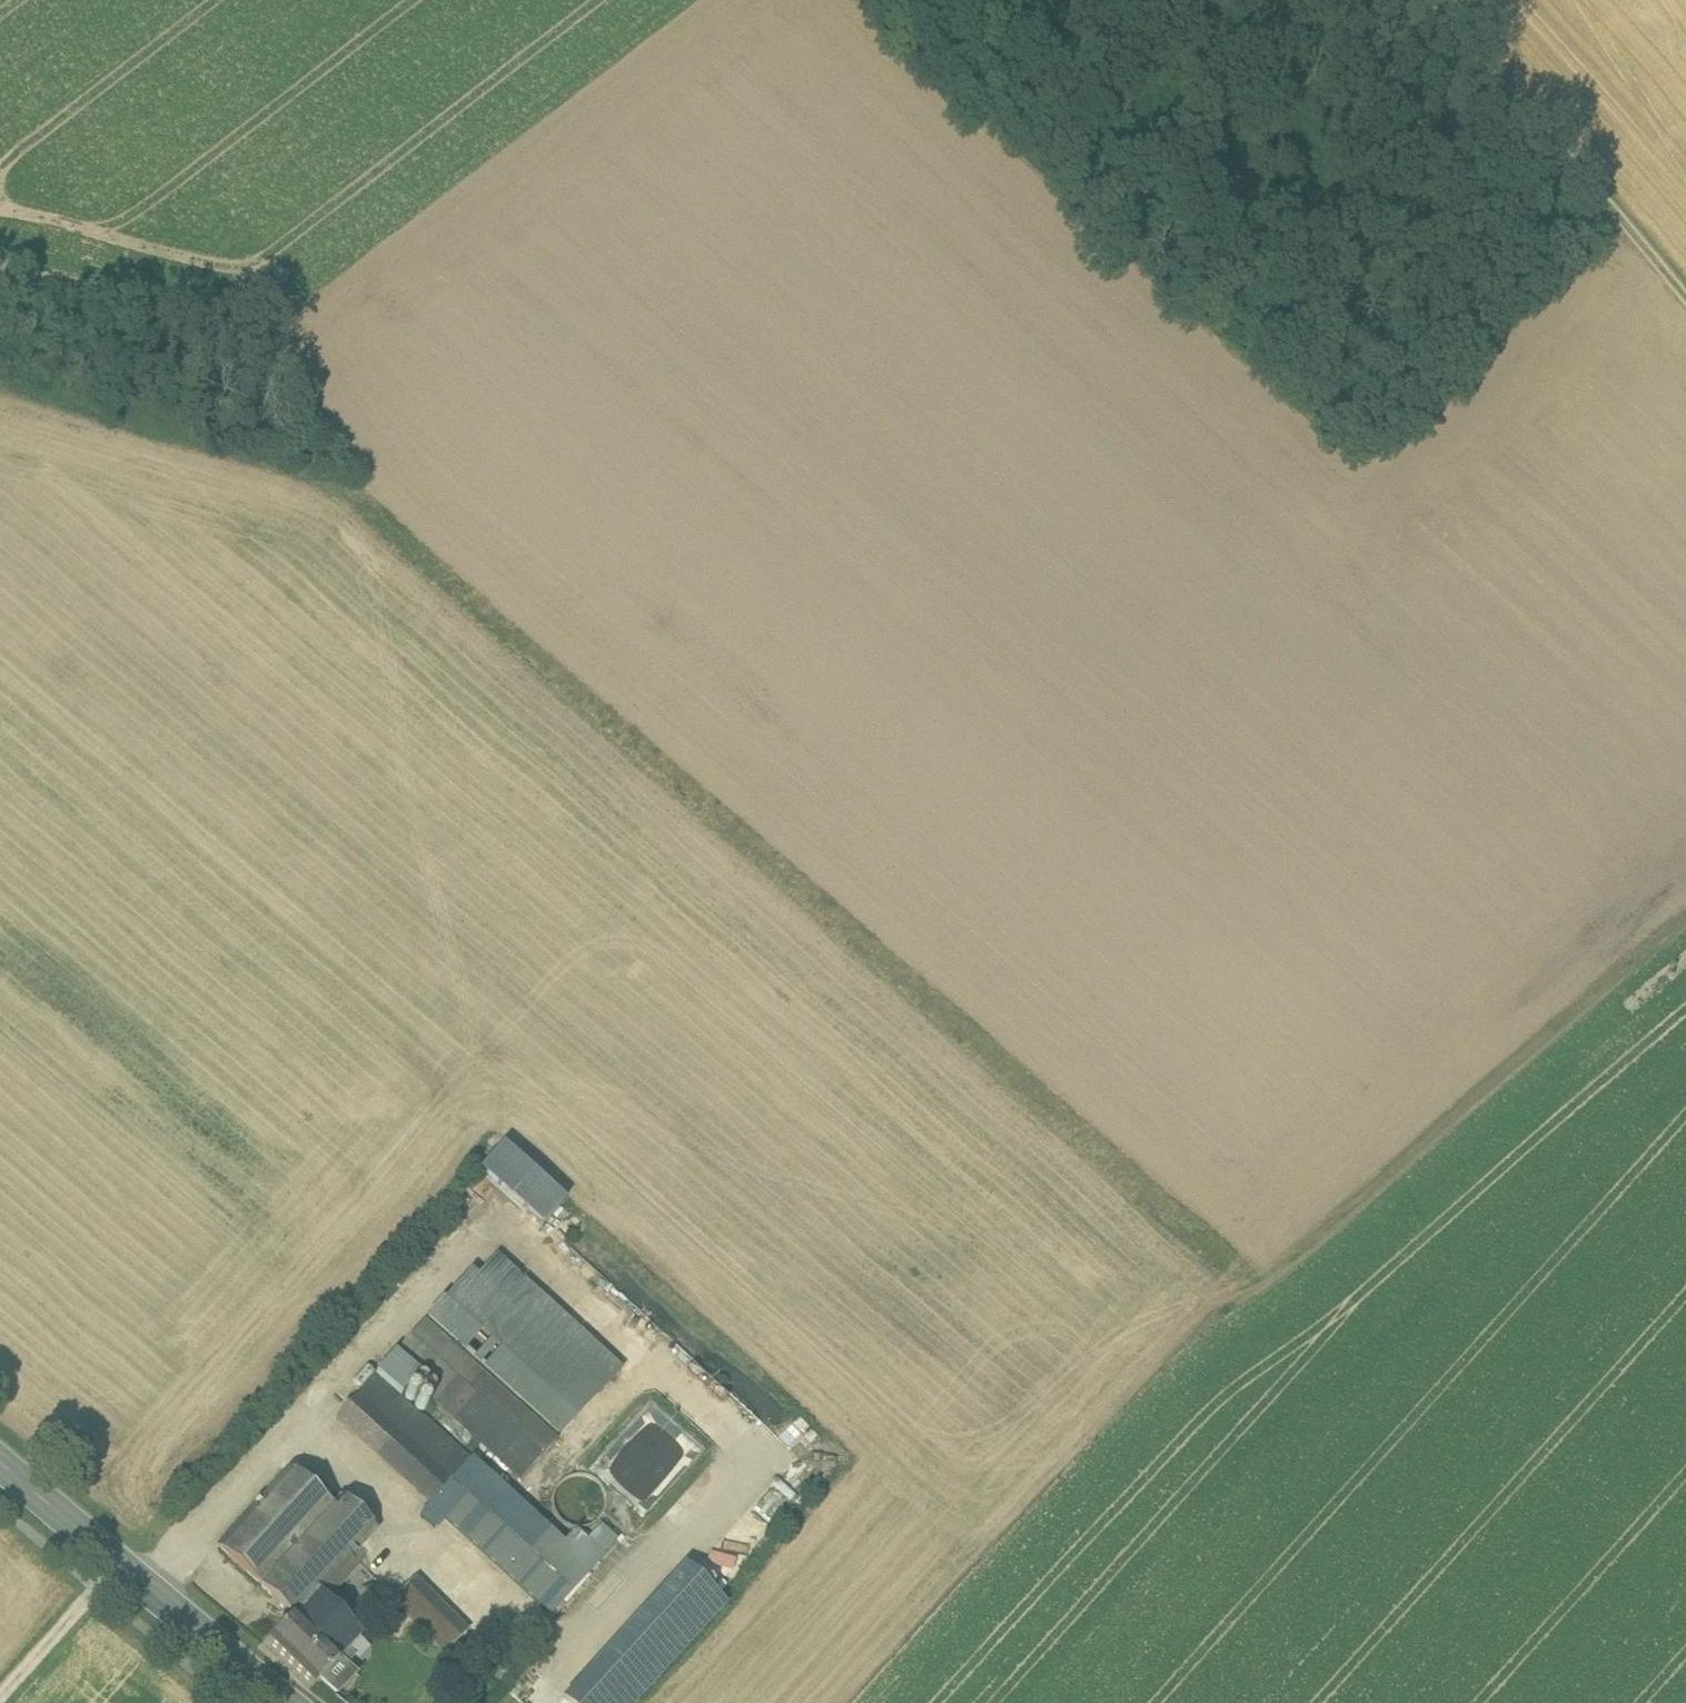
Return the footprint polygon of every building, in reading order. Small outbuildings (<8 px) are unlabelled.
[(565,1199),(503,1144),(480,1169),(542,1225),(565,1199)] [(620,1369),(495,1254),(476,1275),(468,1269),(428,1314),(561,1434),(620,1369)] [(558,1437),(425,1317),(395,1350),(528,1470),(558,1437)] [(471,1457),(377,1371),(337,1414),(431,1501),(471,1457)] [(406,1388),(404,1392),(406,1397),(411,1399),(416,1397),(418,1392),(416,1387),(411,1385),(406,1388)] [(416,1397),(414,1402),(416,1407),(421,1409),(426,1406),(428,1402),(426,1397),(421,1395),(416,1397)] [(566,1544),(478,1464),(437,1507),(549,1610),(590,1566),(566,1544)] [(331,1504),(289,1466),(217,1545),(293,1615),(294,1615),(318,1589),(326,1598),(344,1578),(337,1571),(377,1528),(340,1494),(331,1504)] [(598,1517),(606,1499),(598,1480),(579,1473),(560,1481),(553,1499),(561,1518),(580,1525),(598,1517)] [(615,1540),(600,1526),(586,1541),(602,1555),(615,1540)] [(586,1541),(577,1532),(566,1544),(590,1566),(602,1555),(586,1541)] [(681,1565),(565,1693),(576,1702),(632,1702),(724,1604),(681,1565)] [(417,1575),(393,1598),(445,1650),(468,1626),(417,1575)] [(318,1589),(294,1615),(293,1615),(268,1641),(312,1686),(319,1678),(341,1655),(361,1634),(326,1598),(318,1589)] [(341,1655),(319,1678),(332,1690),(354,1666),(341,1655)]
